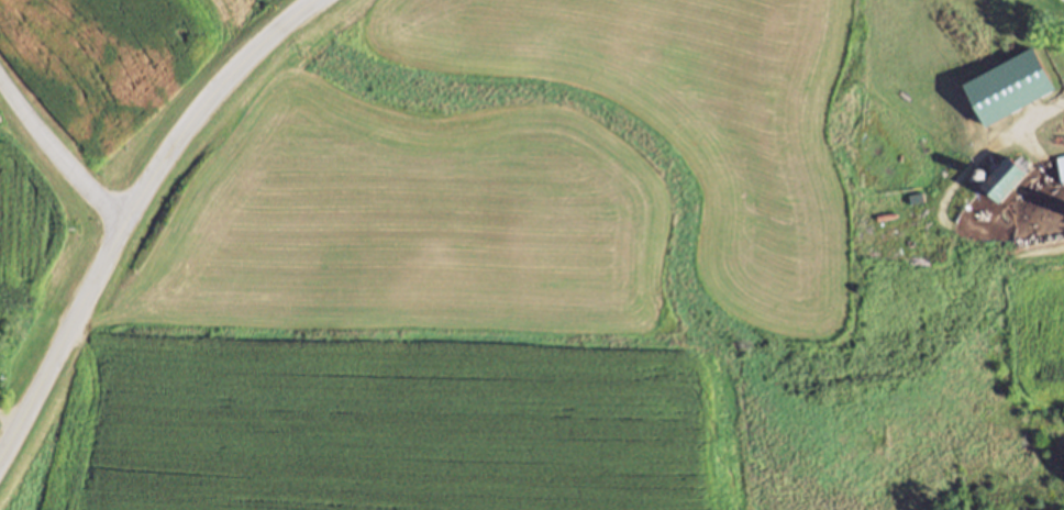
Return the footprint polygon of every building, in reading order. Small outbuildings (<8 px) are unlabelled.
[(1045,48),(974,82),(995,126),(1063,94),(1063,88),(1045,48)] [(1029,166),(1001,198),(982,180),(1010,149),(1029,166)] [(1040,170),(1019,156),(997,189),(1018,203),(1040,170)]
